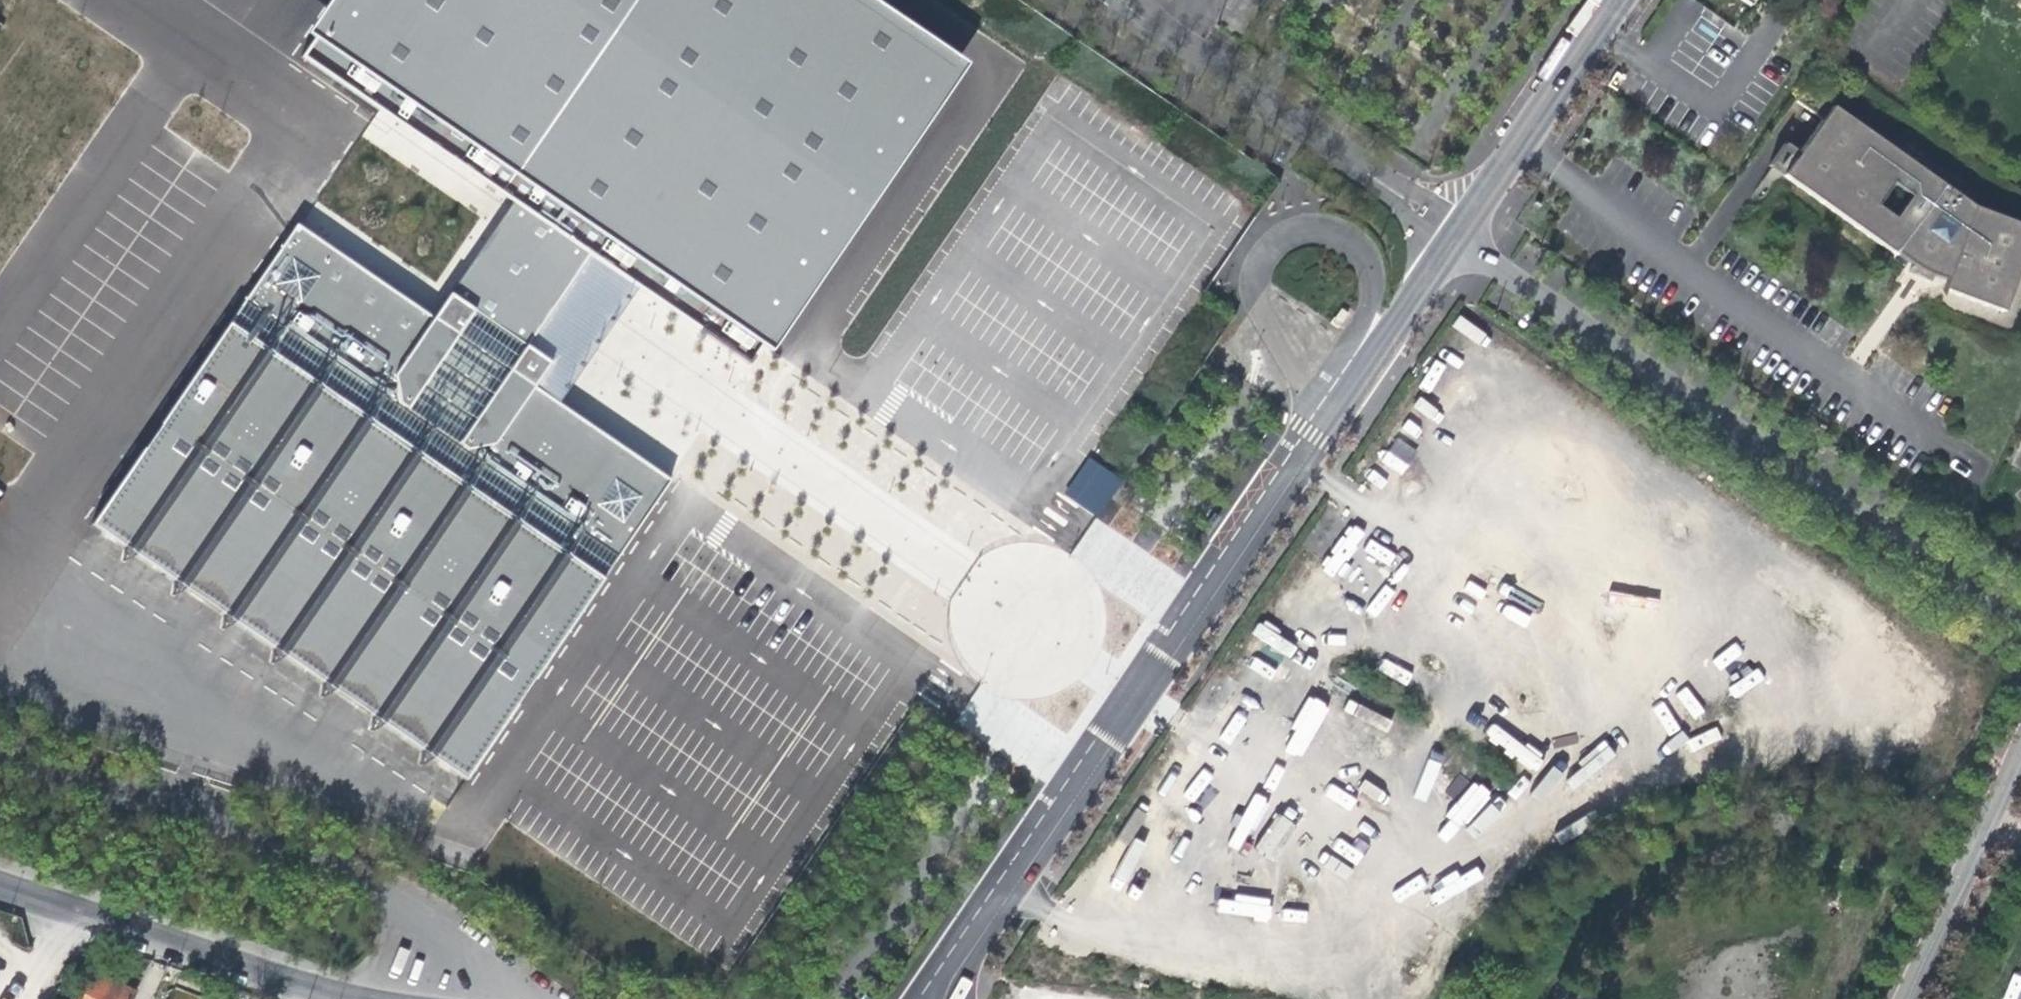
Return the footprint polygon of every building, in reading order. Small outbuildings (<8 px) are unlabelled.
[(882,0),(307,0),(289,26),(756,349),(965,56),(882,0)] [(1749,9),(1755,0),(1736,0),(1749,9)] [(1973,212),(1829,110),(1781,179),(1905,267),(1903,269),(1923,283),(1925,281),(1933,284),(1941,286),(1946,286),(1943,294),(2004,316),(2020,269),(2020,229),(1973,212)] [(465,780),(669,480),(534,387),(551,362),(527,345),(533,335),(504,313),(481,300),(474,310),(450,293),(432,318),(297,225),(92,524),(465,780)] [(1099,517),(1123,480),(1088,457),(1063,493),(1099,517)] [(1247,482),(1241,478),(1228,497),(1234,501),(1247,482)] [(89,971),(73,998),(131,998),(133,996),(89,971)] [(2010,974),(2004,998),(2020,998),(2020,976),(2010,974)]
